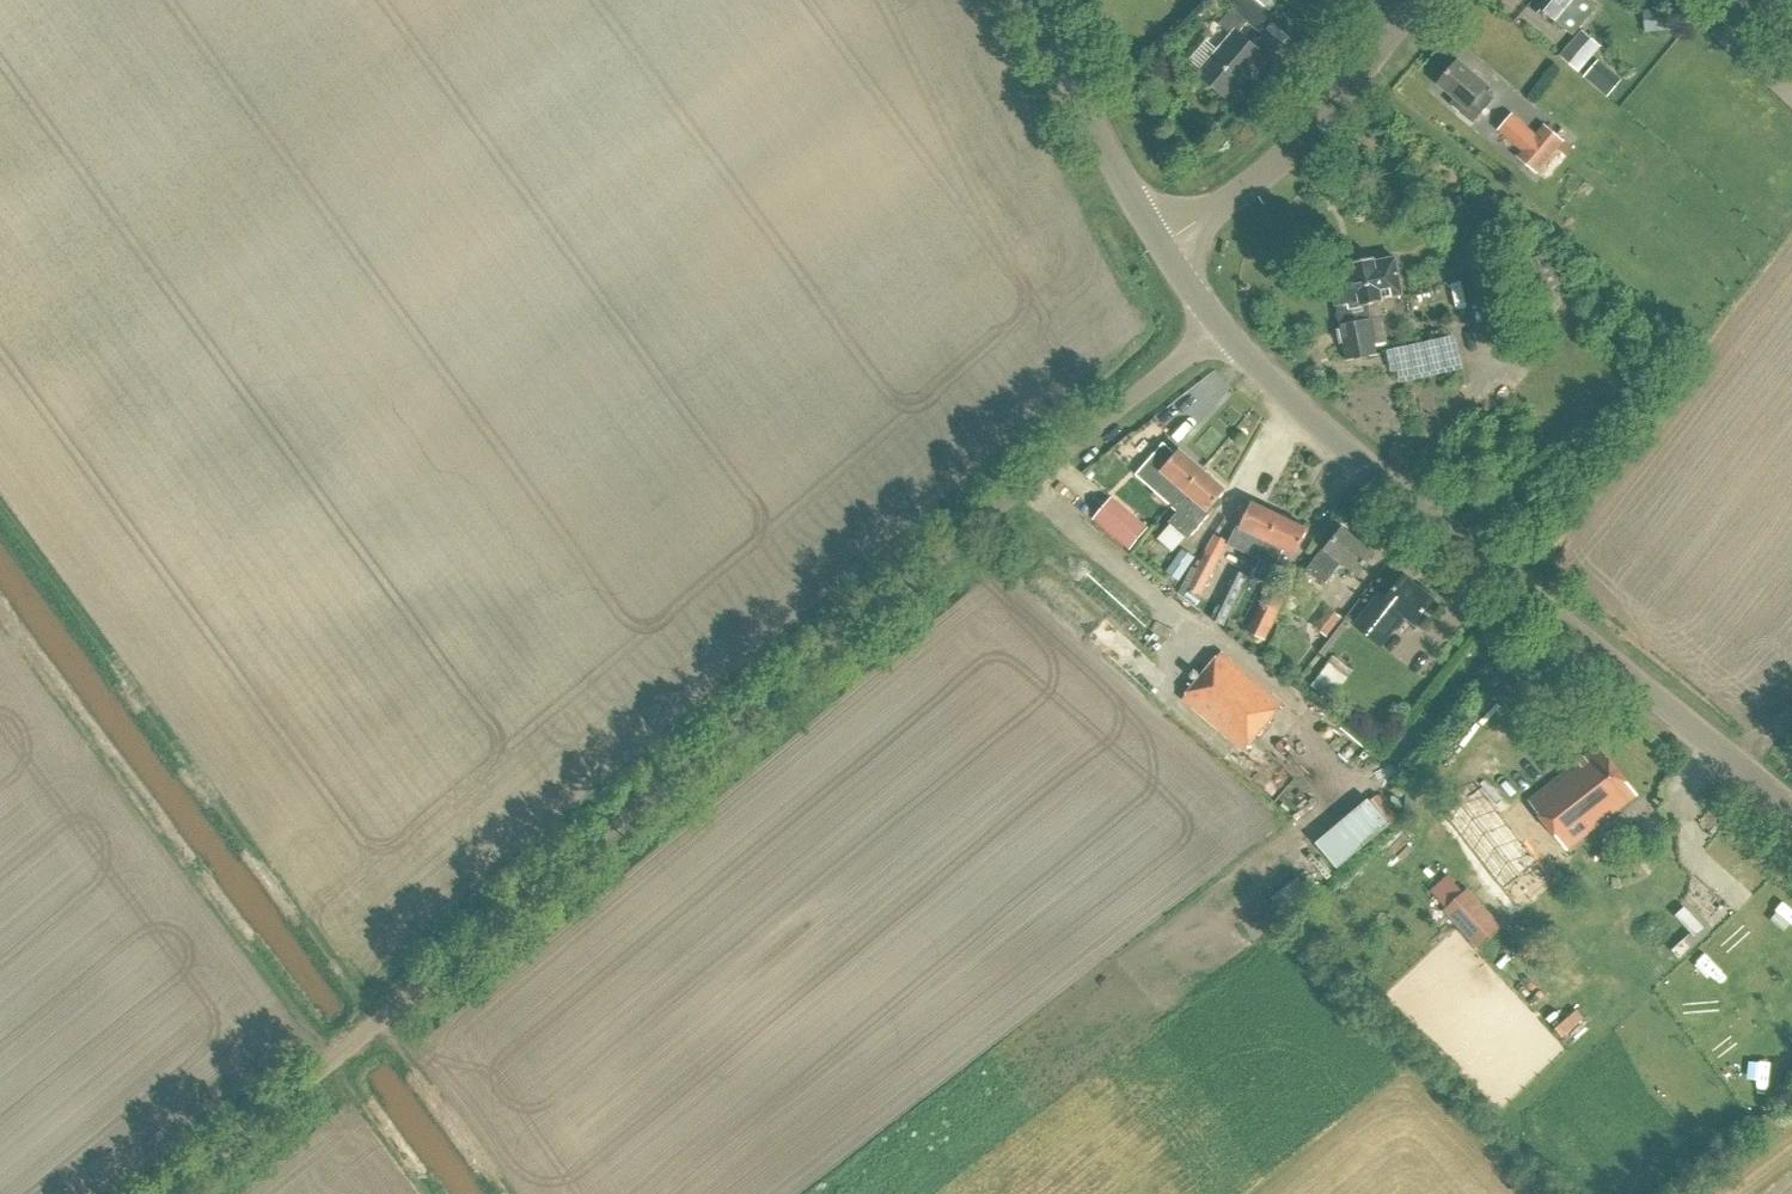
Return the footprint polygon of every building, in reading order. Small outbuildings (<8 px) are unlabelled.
[(1197,71),(1228,96),(1247,73),(1244,71),(1248,66),(1258,75),(1280,48),(1263,34),(1254,45),(1237,31),(1247,20),(1256,28),(1269,13),(1268,12),(1279,0),(1235,0),(1217,21),(1230,32),(1197,71)] [(1570,36),(1594,6),(1586,0),(1528,0),(1570,36)] [(1651,11),(1652,29),(1677,28),(1675,9),(1651,11)] [(1598,45),(1579,29),(1557,55),(1576,71),(1598,45)] [(1606,96),(1621,80),(1599,59),(1584,76),(1606,96)] [(1484,91),(1487,87),(1456,60),(1435,84),(1452,99),(1448,104),(1471,124),(1493,99),(1484,91)] [(1510,114),(1495,131),(1519,151),(1515,157),(1535,174),(1563,142),(1543,124),(1534,134),(1510,114)] [(1483,187),(1473,198),(1489,211),(1499,200),(1483,187)] [(1529,300),(1563,283),(1547,251),(1513,268),(1529,300)] [(1350,263),(1330,267),(1346,356),(1376,351),(1369,314),(1354,317),(1353,306),(1405,297),(1396,252),(1350,261),(1350,263)] [(1172,404),(1191,426),(1233,390),(1215,368),(1172,404)] [(1176,455),(1163,444),(1135,477),(1169,506),(1170,505),(1168,503),(1179,490),(1182,492),(1201,470),(1179,451),(1176,455)] [(1179,490),(1168,503),(1170,505),(1169,506),(1176,511),(1166,522),(1186,539),(1209,512),(1207,510),(1224,489),(1201,470),(1182,492),(1179,490)] [(1150,532),(1114,502),(1096,523),(1132,553),(1150,532)] [(1235,525),(1226,543),(1238,549),(1246,532),(1262,540),(1267,542),(1280,515),(1251,502),(1239,527),(1235,525)] [(1293,554),(1305,527),(1280,515),(1267,542),(1262,540),(1254,556),(1258,558),(1250,575),(1265,583),(1281,549),(1293,554)] [(1323,545),(1304,568),(1322,583),(1341,560),(1354,571),(1371,552),(1341,527),(1325,547),(1323,545)] [(1180,548),(1164,571),(1177,581),(1194,557),(1180,548)] [(1221,558),(1207,551),(1189,585),(1203,592),(1221,558)] [(1226,625),(1250,575),(1239,570),(1216,620),(1226,625)] [(1414,621),(1431,599),(1402,575),(1384,598),(1380,594),(1355,624),(1376,642),(1402,611),(1414,621)] [(1265,587),(1245,631),(1264,639),(1284,596),(1265,587)] [(1341,617),(1328,607),(1313,626),(1326,637),(1341,617)] [(1241,748),(1280,703),(1220,652),(1182,698),(1241,748)] [(1329,662),(1310,684),(1329,700),(1348,678),(1329,662)] [(1596,746),(1529,797),(1565,846),(1633,796),(1596,746)] [(1367,795),(1315,844),(1338,869),(1391,820),(1367,795)] [(1309,893),(1298,878),(1272,898),(1283,912),(1309,893)] [(1444,911),(1478,949),(1502,927),(1467,889),(1444,911)] [(1693,935),(1704,926),(1685,906),(1675,915),(1693,935)] [(1564,1041),(1588,1024),(1578,1010),(1554,1027),(1564,1041)]
